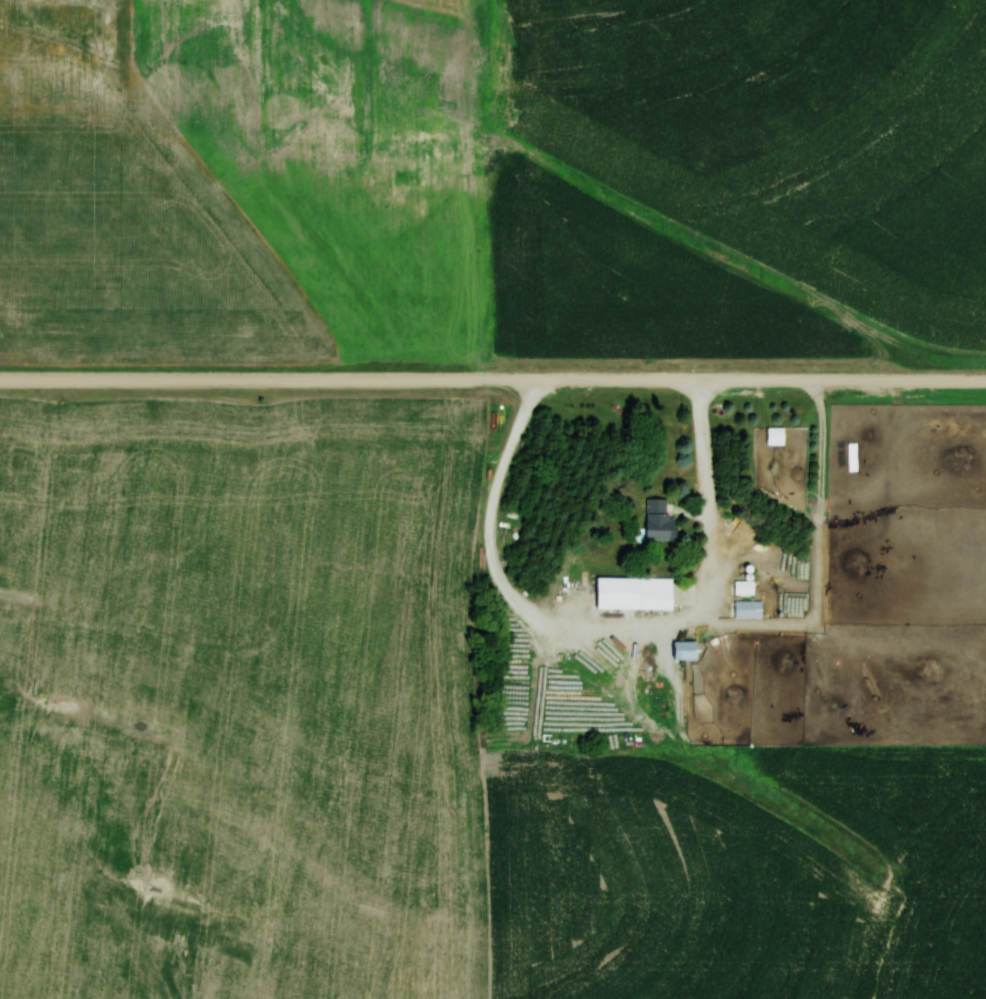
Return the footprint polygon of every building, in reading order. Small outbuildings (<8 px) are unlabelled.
[(783,446),(783,428),(766,428),(766,446),(783,446)] [(645,541),(668,541),(668,499),(645,499),(645,541)] [(600,580),(674,579),(675,613),(600,615),(600,580)] [(734,596),(750,596),(750,582),(734,582),(734,596)] [(733,618),(761,618),(761,601),(733,601),(733,618)] [(672,661),(696,661),(696,643),(672,643),(672,661)]
